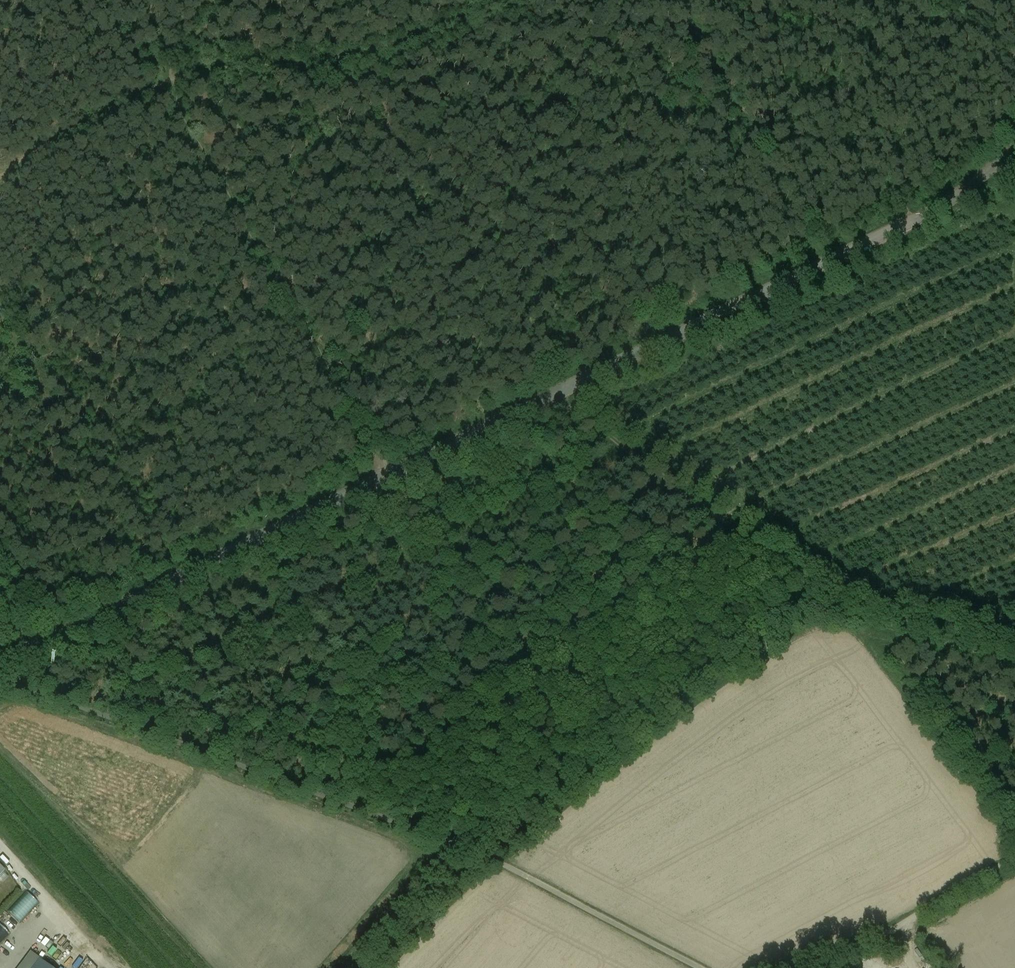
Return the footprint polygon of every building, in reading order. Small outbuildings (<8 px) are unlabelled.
[(26,892),(8,912),(20,922),(38,902),(26,892)] [(11,933),(0,923),(0,945),(11,933)] [(39,958),(32,967),(52,967),(39,958)]
